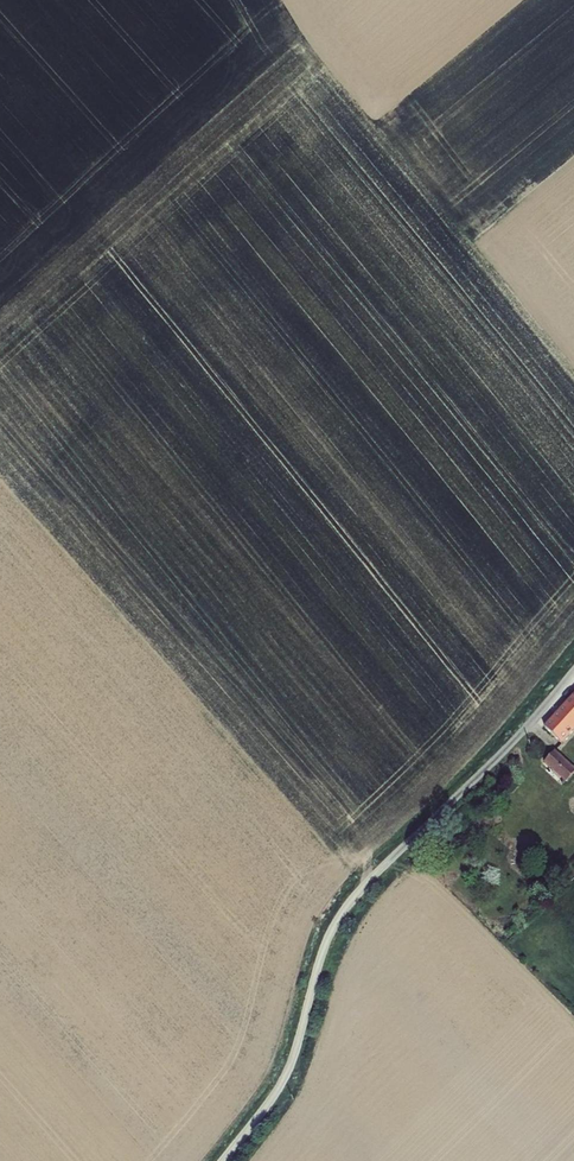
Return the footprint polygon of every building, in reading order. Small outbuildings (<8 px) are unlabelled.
[(544,728),(562,744),(573,731),(573,695),(544,728)] [(565,782),(566,783),(573,775),(573,770),(554,753),(545,763),(565,782)]
